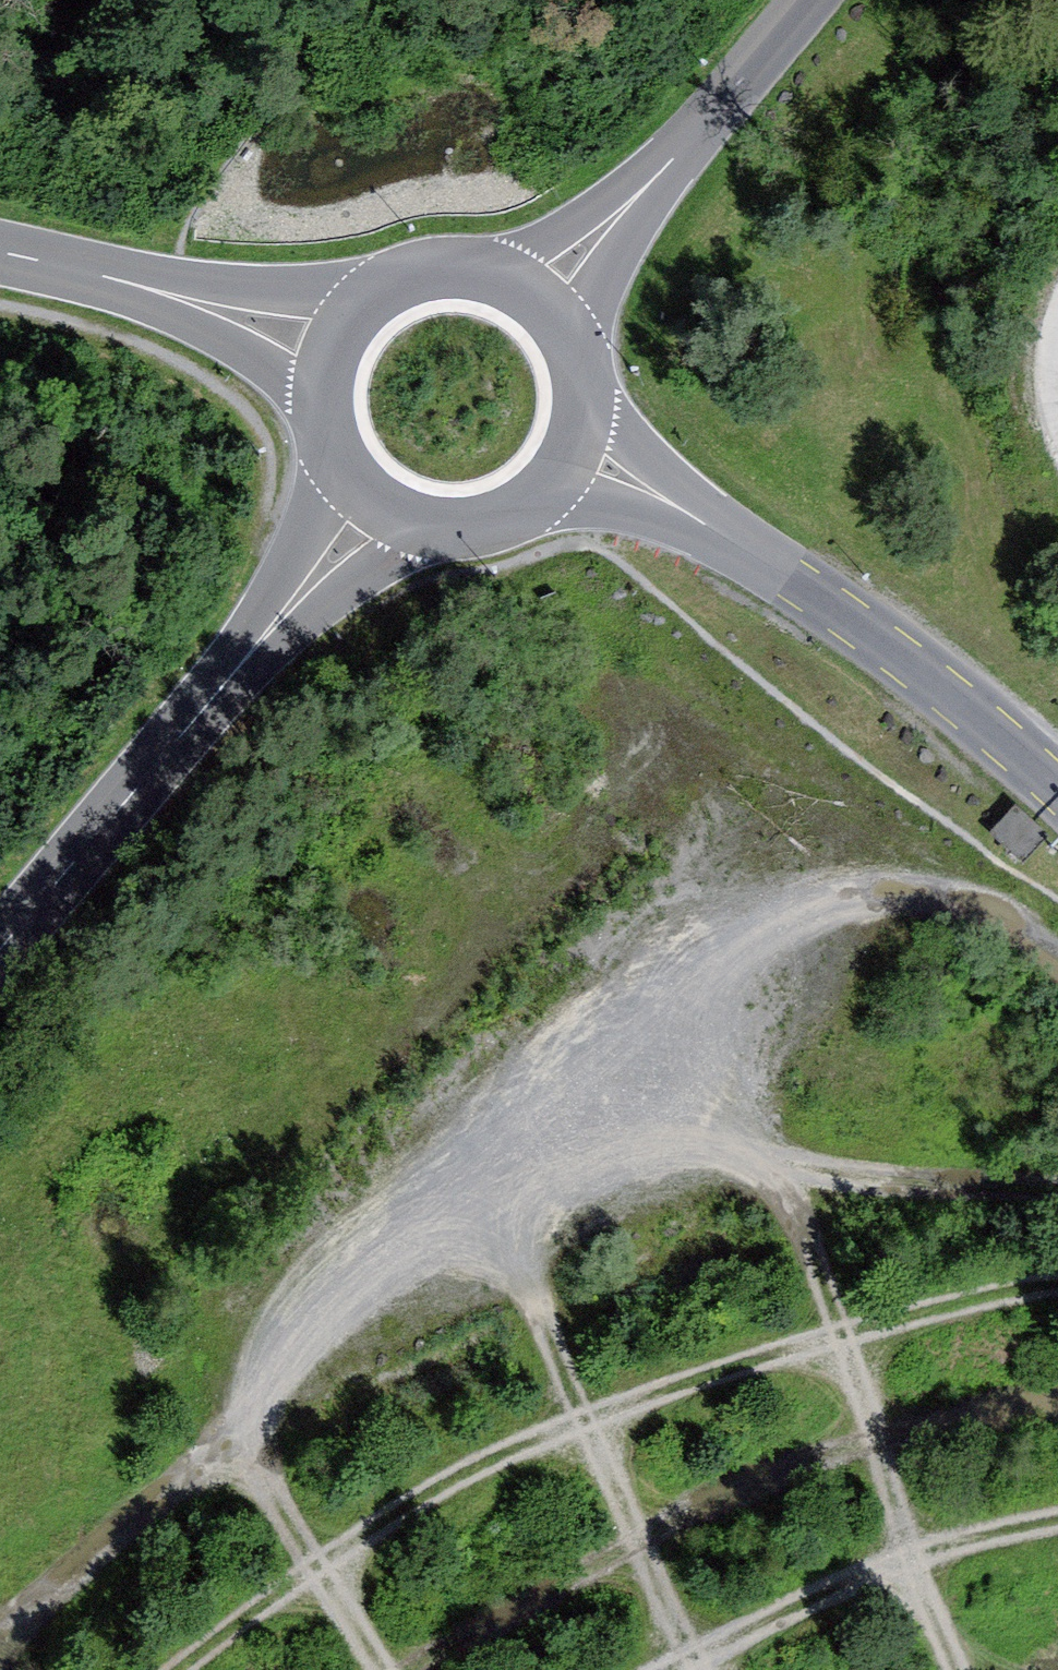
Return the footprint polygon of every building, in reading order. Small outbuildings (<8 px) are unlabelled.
[(1022,815),(999,840),(1023,862),(1046,837),(1022,815)]
